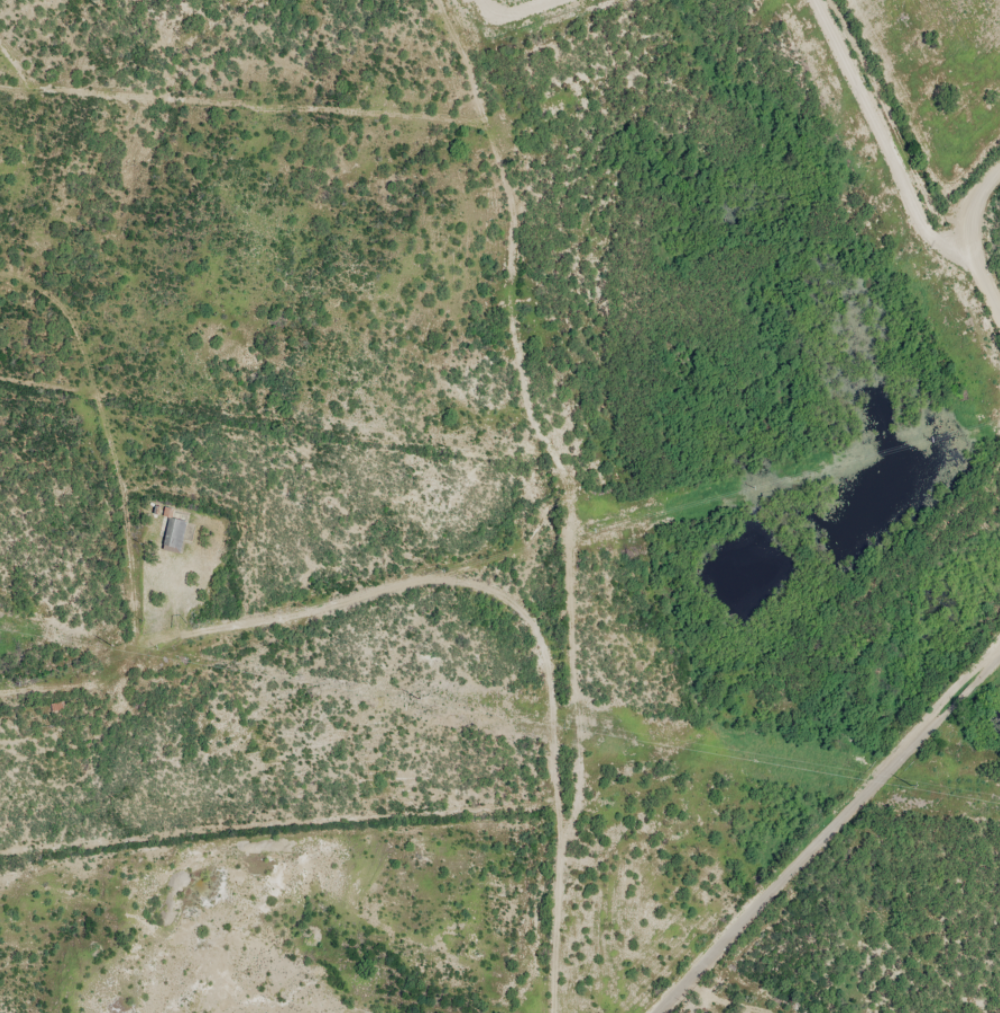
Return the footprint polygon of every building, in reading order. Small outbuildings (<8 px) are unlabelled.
[(159,547),(176,552),(184,522),(167,517),(159,547)]
